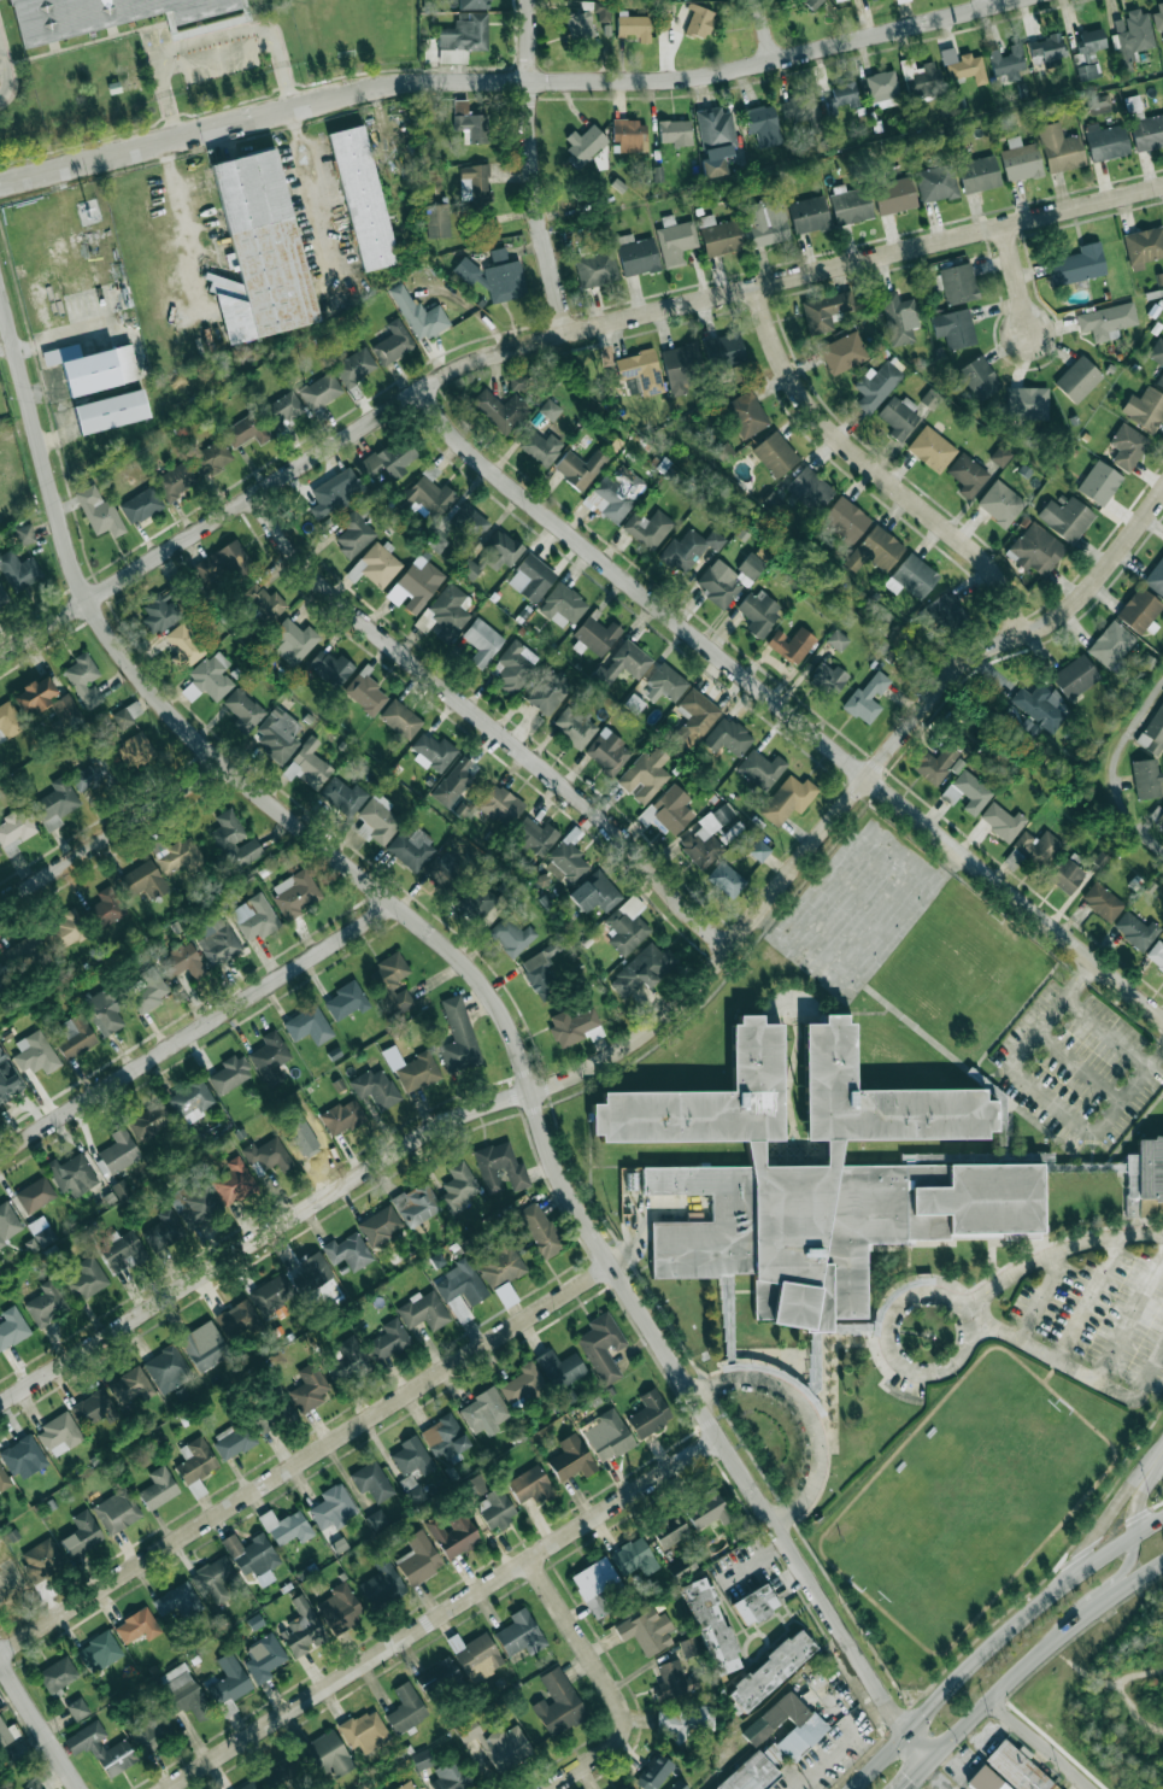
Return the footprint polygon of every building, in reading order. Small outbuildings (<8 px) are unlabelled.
[(22,51),(9,0),(243,0),(246,10),(171,29),(166,12),(22,51)] [(488,8),(488,0),(458,0),(458,8),(488,8)] [(815,8),(823,0),(806,0),(815,8)] [(594,22),(609,22),(610,1),(594,1),(594,22)] [(1156,5),(1158,12),(1152,13),(1157,36),(1162,35),(1162,3),(1156,5)] [(715,13),(693,5),(683,33),(705,40),(715,13)] [(594,33),(586,8),(564,16),(572,40),(594,33)] [(1153,47),(1146,8),(1123,12),(1124,18),(1114,19),(1116,34),(1112,34),(1120,72),(1134,70),(1130,52),(1153,47)] [(486,51),(487,12),(456,11),(456,29),(437,28),(437,48),(486,51)] [(648,42),(648,14),(617,14),(617,35),(636,35),(636,42),(648,42)] [(1100,76),(1094,51),(1106,47),(1100,27),(1079,33),(1081,40),(1071,42),(1081,81),(1100,76)] [(1030,63),(1044,60),(1044,65),(1056,64),(1056,58),(1064,57),(1062,35),(1028,39),(1030,63)] [(1020,80),(1017,70),(1024,69),(1021,42),(1009,45),(1010,53),(1000,55),(998,47),(988,49),(993,76),(1005,74),(1008,81),(1020,80)] [(941,49),(947,80),(973,75),(975,86),(986,83),(981,52),(957,57),(955,47),(941,49)] [(944,90),(935,60),(915,66),(914,60),(906,63),(909,72),(903,74),(910,100),(944,90)] [(871,105),(894,100),(893,96),(899,95),(894,69),(865,75),(871,105)] [(836,107),(857,106),(856,83),(832,84),(833,98),(826,98),(827,115),(836,115),(836,107)] [(783,122),(809,117),(810,127),(820,125),(813,93),(780,99),(783,122)] [(1124,96),(1127,112),(1139,111),(1136,95),(1124,96)] [(1086,101),(1089,116),(1110,111),(1108,96),(1086,101)] [(469,143),(488,142),(488,113),(468,113),(468,99),(452,100),(453,130),(469,130),(469,143)] [(781,142),(773,104),(742,110),(748,134),(756,133),(759,147),(781,142)] [(694,110),(704,158),(700,158),(704,178),(726,174),(723,156),(732,154),(729,140),(735,139),(730,111),(721,112),(719,105),(694,110)] [(1136,152),(1162,145),(1162,112),(1128,122),(1136,152)] [(612,141),(618,141),(618,151),(646,151),(646,121),(612,119),(612,141)] [(658,121),(659,145),(691,143),(691,119),(658,121)] [(1086,165),(1079,134),(1063,137),(1059,121),(1036,125),(1047,174),(1086,165)] [(1130,153),(1122,123),(1099,129),(1097,121),(1082,124),(1092,163),(1130,153)] [(572,129),(564,137),(572,147),(564,156),(576,170),(609,140),(592,123),(578,136),(572,129)] [(360,271),(395,263),(365,124),(329,131),(360,271)] [(1042,174),(1035,141),(1022,145),(1020,135),(1006,139),(1009,148),(999,151),(1006,182),(1042,174)] [(212,163),(236,274),(207,281),(210,292),(215,291),(227,342),(316,323),(277,148),(212,163)] [(958,162),(963,193),(1000,186),(994,154),(958,162)] [(959,194),(951,162),(915,171),(922,204),(959,194)] [(491,205),(488,164),(459,165),(460,178),(470,177),(471,206),(491,205)] [(879,216),(917,206),(910,175),(871,184),(879,216)] [(826,187),(835,227),(874,217),(865,186),(845,190),(842,182),(826,187)] [(795,235),(830,227),(823,194),(787,203),(795,235)] [(791,239),(781,195),(747,203),(753,225),(746,227),(751,247),(791,239)] [(448,203),(424,204),(425,237),(448,236),(448,203)] [(744,250),(740,219),(715,223),(714,214),(699,216),(705,256),(744,250)] [(656,229),(664,268),(686,264),(682,250),(699,246),(693,220),(675,224),(673,215),(661,217),(663,228),(656,229)] [(1129,271),(1143,270),(1142,261),(1162,258),(1162,227),(1123,233),(1129,271)] [(634,241),(632,233),(615,237),(625,278),(660,269),(652,237),(634,241)] [(1106,275),(1100,241),(1078,245),(1079,254),(1046,260),(1051,286),(1106,275)] [(527,295),(519,259),(508,262),(505,247),(490,250),(493,266),(483,268),(492,303),(527,295)] [(574,258),(580,289),(620,280),(613,249),(574,258)] [(453,269),(470,285),(482,271),(465,256),(453,269)] [(930,273),(934,291),(942,289),(946,306),(978,299),(970,264),(930,273)] [(424,312),(419,302),(414,304),(402,283),(390,289),(418,342),(451,325),(439,304),(424,312)] [(881,293),(890,347),(915,342),(911,320),(918,319),(914,298),(898,301),(897,290),(881,293)] [(801,302),(809,335),(833,330),(830,314),(855,309),(851,291),(801,302)] [(1094,343),(1119,338),(1117,329),(1138,325),(1133,302),(1075,314),(1079,332),(1091,330),(1094,343)] [(931,316),(936,338),(945,336),(948,350),(977,344),(968,308),(931,316)] [(386,324),(392,333),(370,347),(383,367),(416,346),(397,317),(386,324)] [(747,362),(738,330),(704,340),(713,372),(747,362)] [(869,359),(857,331),(819,347),(831,376),(869,359)] [(1162,366),(1162,340),(1159,337),(1147,356),(1162,366)] [(661,349),(670,397),(687,393),(685,385),(694,383),(691,368),(701,366),(696,342),(661,349)] [(69,396),(139,380),(131,344),(82,355),(79,343),(42,352),(45,366),(62,362),(69,396)] [(378,368),(365,346),(332,366),(345,388),(378,368)] [(615,357),(619,380),(638,377),(642,397),(664,392),(655,349),(615,357)] [(1104,376),(1081,354),(1053,383),(1075,405),(1104,376)] [(957,368),(973,402),(1000,390),(985,355),(957,368)] [(875,372),(870,368),(853,385),(863,395),(856,403),(867,414),(904,376),(887,360),(875,372)] [(298,390),(311,412),(344,393),(331,371),(298,390)] [(510,389),(527,389),(527,376),(509,377),(510,389)] [(1148,385),(1139,399),(1131,394),(1119,412),(1153,434),(1162,418),(1162,395),(1148,385)] [(513,393),(503,404),(484,387),(470,403),(506,436),(531,409),(513,393)] [(1048,388),(1008,387),(1007,419),(1048,420),(1048,388)] [(149,418),(141,389),(73,406),(80,435),(149,418)] [(743,439),(770,424),(752,390),(724,405),(743,439)] [(305,415),(294,391),(261,407),(272,431),(305,415)] [(893,427),(888,435),(901,444),(922,412),(892,393),(877,416),(893,427)] [(254,436),(259,445),(272,438),(256,410),(222,430),(233,449),(254,436)] [(1129,473),(1150,440),(1121,422),(1108,443),(1119,449),(1111,461),(1129,473)] [(563,447),(534,425),(518,446),(547,469),(563,447)] [(941,474),(958,448),(924,425),(906,451),(941,474)] [(752,448),(774,479),(800,461),(777,430),(752,448)] [(357,466),(366,480),(385,467),(392,477),(420,458),(403,435),(357,466)] [(234,462),(223,439),(189,454),(200,478),(234,462)] [(989,458),(1002,468),(1012,454),(1000,445),(989,458)] [(582,492),(610,457),(598,447),(585,463),(568,450),(553,468),(582,492)] [(971,502),(990,471),(960,453),(947,473),(964,483),(957,493),(971,502)] [(1123,477),(1097,459),(1076,490),(1103,508),(1123,477)] [(166,501),(198,483),(185,460),(153,479),(166,501)] [(455,498),(434,478),(441,471),(431,462),(398,499),(421,520),(430,511),(437,518),(455,498)] [(785,488),(814,513),(834,491),(806,465),(785,488)] [(582,503),(591,510),(594,507),(617,524),(647,484),(623,466),(613,479),(605,473),(582,503)] [(309,508),(315,519),(364,492),(350,467),(310,489),(318,504),(309,508)] [(1026,503),(996,479),(976,505),(1006,529),(1026,503)] [(94,536),(109,529),(112,538),(125,532),(111,499),(102,503),(95,484),(75,492),(94,536)] [(164,507),(153,487),(119,504),(130,525),(164,507)] [(761,502),(773,513),(783,502),(772,491),(761,502)] [(854,543),(872,519),(840,495),(822,519),(854,543)] [(1035,518),(1073,545),(1095,514),(1070,496),(1062,507),(1049,498),(1035,518)] [(477,542),(490,521),(459,500),(446,521),(477,542)] [(340,522),(346,529),(333,541),(350,559),(377,535),(363,519),(371,512),(362,502),(340,522)] [(675,522),(658,509),(648,521),(635,511),(622,527),(652,551),(675,522)] [(1067,548),(1032,520),(1006,552),(1041,580),(1067,548)] [(35,542),(32,524),(14,527),(17,546),(35,542)] [(885,573),(905,548),(876,524),(843,564),(855,573),(867,558),(885,573)] [(510,567),(524,548),(497,528),(481,551),(500,565),(502,562),(510,567)] [(658,556),(683,576),(707,545),(716,552),(726,540),(712,529),(705,539),(689,528),(679,542),(673,537),(658,556)] [(255,567),(236,538),(192,566),(201,582),(226,566),(235,580),(255,567)] [(405,563),(379,540),(352,570),(357,575),(360,571),(380,589),(405,563)] [(18,563),(11,550),(0,555),(0,567),(14,595),(44,580),(32,556),(18,563)] [(766,564),(750,551),(737,568),(752,581),(766,564)] [(506,582),(535,605),(558,575),(529,552),(506,582)] [(939,576),(910,552),(890,577),(920,600),(939,576)] [(1142,581),(1162,597),(1162,555),(1142,581)] [(471,579),(480,567),(468,558),(459,570),(471,579)] [(733,582),(739,575),(714,558),(697,584),(708,592),(704,597),(724,611),(740,587),(733,582)] [(412,562),(396,584),(412,595),(403,608),(416,616),(445,575),(426,561),(421,568),(412,562)] [(471,615),(464,610),(472,600),(449,581),(423,614),(441,627),(435,636),(448,645),(471,615)] [(587,603),(559,581),(537,609),(565,631),(587,603)] [(288,606),(274,591),(268,596),(258,584),(244,597),(269,623),(288,606)] [(1139,586),(1116,616),(1141,636),(1162,608),(1162,605),(1139,586)] [(746,628),(758,639),(783,609),(756,587),(737,610),(751,621),(746,628)] [(173,598),(168,588),(141,604),(148,616),(142,619),(152,636),(183,618),(172,599),(173,598)] [(947,637),(970,616),(945,589),(923,610),(947,637)] [(572,647),(580,653),(585,646),(602,657),(622,629),(611,621),(606,627),(587,614),(572,636),(577,640),(572,647)] [(307,625),(302,631),(286,617),(272,632),(282,642),(274,650),(293,668),(321,637),(307,625)] [(478,649),(469,661),(481,670),(505,638),(476,617),(461,637),(478,649)] [(1086,652),(1110,671),(1136,638),(1112,619),(1086,652)] [(165,637),(177,654),(171,658),(181,672),(208,652),(186,621),(165,637)] [(776,630),(766,644),(795,667),(817,639),(800,626),(789,640),(776,630)] [(826,641),(840,652),(849,640),(835,629),(826,641)] [(540,659),(514,639),(487,675),(513,695),(540,659)] [(623,668),(638,680),(654,660),(627,639),(604,668),(599,665),(591,676),(606,689),(623,668)] [(336,659),(320,648),(308,666),(339,688),(354,666),(339,655),(336,659)] [(216,703),(234,685),(222,672),(230,664),(216,649),(189,675),(194,679),(181,692),(191,702),(204,690),(216,703)] [(104,701),(93,682),(101,677),(85,651),(73,657),(76,662),(63,670),(87,711),(104,701)] [(1100,680),(1084,654),(1050,675),(1066,701),(1100,680)] [(676,703),(689,681),(660,662),(646,685),(676,703)] [(835,665),(832,669),(822,662),(809,681),(833,698),(850,675),(835,665)] [(524,698),(547,717),(572,687),(549,668),(524,698)] [(861,692),(856,688),(842,707),(868,726),(882,707),(874,701),(890,679),(877,669),(861,692)] [(390,695),(359,671),(343,692),(374,716),(390,695)] [(24,717),(59,696),(46,675),(12,696),(24,717)] [(1052,734),(1066,716),(1055,707),(1062,699),(1040,681),(1030,694),(1021,686),(1010,700),(1052,734)] [(223,703),(238,717),(233,723),(246,734),(266,712),(238,686),(223,703)] [(690,713),(674,737),(693,750),(722,709),(690,687),(678,705),(690,713)] [(84,723),(69,693),(50,702),(59,720),(52,723),(59,736),(84,723)] [(424,724),(395,698),(379,716),(409,742),(424,724)] [(1157,756),(1162,746),(1162,698),(1136,743),(1157,756)] [(0,729),(6,739),(26,728),(10,700),(0,706),(0,729)] [(143,715),(135,701),(111,715),(119,729),(143,715)] [(600,721),(568,702),(552,728),(585,748),(600,721)] [(264,736),(258,743),(283,764),(300,742),(292,736),(301,726),(276,706),(257,730),(264,736)] [(701,743),(715,754),(722,745),(739,758),(754,739),(724,715),(701,743)] [(613,776),(634,751),(604,727),(584,752),(613,776)] [(155,757),(144,732),(115,745),(126,769),(155,757)] [(443,737),(437,744),(423,732),(408,750),(428,768),(430,765),(439,773),(459,751),(443,737)] [(285,769),(315,793),(333,769),(312,752),(320,742),(311,736),(285,769)] [(960,755),(947,743),(934,758),(924,750),(910,766),(933,786),(960,755)] [(616,782),(631,795),(631,796),(644,806),(670,775),(661,767),(670,756),(657,746),(649,755),(643,750),(616,782)] [(87,756),(91,764),(69,776),(80,795),(117,775),(102,748),(87,756)] [(777,754),(769,763),(753,749),(736,767),(764,792),(789,765),(777,754)] [(472,762),(461,754),(432,796),(450,809),(473,776),(466,771),(472,762)] [(1157,773),(1156,759),(1132,761),(1135,799),(1162,797),(1161,772),(1157,773)] [(969,799),(962,808),(973,817),(994,793),(964,768),(940,796),(951,806),(962,793),(969,799)] [(59,818),(82,805),(63,774),(49,783),(54,790),(31,804),(48,833),(63,824),(59,818)] [(793,809),(799,814),(819,789),(806,779),(801,784),(789,774),(758,812),(777,828),(793,809)] [(351,789),(334,776),(319,794),(350,818),(368,795),(355,784),(351,789)] [(524,803),(495,782),(476,808),(505,829),(524,803)] [(691,799),(675,782),(637,818),(646,827),(654,820),(672,838),(695,816),(685,805),(691,799)] [(357,815),(364,821),(355,832),(367,840),(370,836),(383,847),(402,821),(388,810),(392,806),(375,793),(357,815)] [(1013,817),(991,801),(978,820),(1010,842),(1027,818),(1017,811),(1013,817)] [(726,850),(713,833),(736,816),(725,802),(699,822),(702,826),(679,843),(700,870),(726,850)] [(27,807),(0,819),(0,842),(7,857),(19,852),(15,843),(38,833),(27,807)] [(230,872),(264,856),(255,836),(247,840),(232,808),(215,816),(220,827),(210,831),(230,872)] [(1153,823),(1162,830),(1162,810),(1153,823)] [(545,823),(542,827),(526,816),(511,838),(542,859),(560,833),(545,823)] [(385,848),(414,874),(438,848),(415,827),(408,835),(402,829),(385,848)] [(571,847),(581,836),(574,829),(542,864),(559,880),(564,875),(574,884),(591,865),(571,847)] [(1025,830),(1013,844),(1041,870),(1063,845),(1046,830),(1037,840),(1025,830)] [(166,874),(183,864),(189,874),(206,864),(188,835),(155,855),(166,874)] [(771,849),(757,839),(748,852),(762,862),(771,849)] [(421,871),(445,896),(470,873),(456,858),(447,867),(437,856),(421,871)] [(1048,878),(1069,896),(1086,874),(1065,857),(1048,878)] [(119,876),(129,897),(145,889),(150,900),(168,891),(153,859),(119,876)] [(706,878),(733,899),(747,881),(720,860),(706,878)] [(269,888),(288,922),(304,913),(302,909),(322,897),(305,868),(269,888)] [(568,895),(585,913),(596,903),(605,913),(623,897),(598,869),(568,895)] [(1125,905),(1095,881),(1080,900),(1110,923),(1125,905)] [(499,900),(483,884),(463,905),(480,921),(499,900)] [(101,900),(89,908),(104,930),(128,913),(108,885),(96,893),(101,900)] [(281,927),(263,892),(230,910),(246,940),(257,934),(259,938),(281,927)] [(651,930),(637,915),(646,906),(633,893),(604,921),(616,933),(608,941),(623,958),(651,930)] [(65,919),(49,929),(62,950),(90,933),(74,907),(62,914),(65,919)] [(1146,927),(1127,910),(1112,927),(1141,953),(1162,930),(1152,920),(1146,927)] [(242,951),(220,912),(197,925),(204,937),(197,941),(212,968),(242,951)] [(487,932),(512,959),(538,935),(528,924),(523,930),(507,913),(487,932)] [(3,950),(16,974),(48,957),(36,933),(3,950)] [(1162,971),(1162,944),(1158,940),(1144,957),(1162,971)] [(187,968),(194,980),(207,973),(190,942),(157,960),(168,980),(187,968)] [(642,984),(647,989),(678,961),(665,948),(660,952),(651,942),(608,982),(624,1000),(642,984)] [(520,961),(539,1002),(561,992),(545,957),(560,950),(557,944),(520,961)] [(394,1016),(415,1005),(403,983),(413,978),(399,951),(369,967),(394,1016)] [(9,982),(1,962),(0,963),(0,986),(9,982)] [(139,1013),(171,996),(153,963),(138,971),(144,982),(127,992),(139,1013)] [(324,1002),(335,1021),(357,1009),(359,1014),(371,1007),(355,979),(334,990),(337,995),(324,1002)] [(103,1036),(124,1027),(116,1010),(122,1007),(112,985),(85,998),(103,1036)] [(441,1000),(453,1041),(439,1045),(447,1072),(481,1062),(461,994),(441,1000)] [(281,1022),(294,1042),(308,1034),(316,1046),(334,1035),(315,1002),(281,1022)] [(588,1037),(590,1042),(605,1035),(593,1008),(570,1017),(567,1010),(549,1017),(553,1026),(549,1028),(558,1050),(588,1037)] [(66,1037),(55,1043),(66,1061),(98,1042),(81,1012),(59,1025),(66,1037)] [(1140,1142),(1162,1141),(1162,1210),(1158,1210),(1158,1215),(1127,1216),(1127,1173),(1055,1173),(1055,1174),(1045,1174),(1046,1238),(955,1239),(908,1239),(869,1240),(870,1321),(836,1321),(836,1335),(811,1336),(811,1330),(777,1325),(779,1321),(756,1322),(754,1278),(653,1279),(652,1222),(712,1221),(712,1195),(645,1196),(644,1169),(753,1168),(747,1140),(735,1140),(605,1143),(605,1137),(592,1137),(592,1105),(604,1105),(604,1092),(735,1091),(734,1026),(744,1026),(744,1015),(766,1015),(766,1025),(786,1025),(787,1140),(769,1140),(769,1168),(829,1167),(829,1140),(810,1140),(809,1025),(823,1025),(823,1016),(852,1016),(852,1025),(860,1025),(860,1092),(989,1090),(989,1102),(1000,1102),(1000,1134),(989,1134),(989,1138),(862,1139),(848,1139),(845,1167),(901,1166),(901,1155),(1055,1154),(1055,1166),(1127,1165),(1127,1155),(1140,1154),(1140,1142)] [(265,1044),(247,1055),(269,1090),(284,1080),(276,1067),(292,1058),(274,1028),(261,1037),(265,1044)] [(20,1053),(13,1056),(22,1075),(41,1066),(44,1074),(59,1067),(43,1029),(15,1041),(20,1053)] [(404,1095),(442,1078),(429,1050),(403,1062),(395,1045),(384,1050),(404,1095)] [(253,1074),(239,1053),(222,1065),(224,1067),(207,1078),(219,1096),(253,1074)] [(25,1089),(7,1057),(0,1060),(0,1103),(25,1089)] [(358,1100),(371,1093),(379,1111),(400,1101),(383,1065),(349,1081),(358,1100)] [(216,1106),(201,1078),(167,1097),(183,1124),(216,1106)] [(996,1099),(997,1148),(1006,1148),(1006,1086),(982,1086),(983,1100),(996,1099)] [(319,1114),(331,1138),(367,1121),(356,1097),(319,1114)] [(174,1120),(161,1101),(127,1123),(139,1142),(174,1120)] [(298,1163),(322,1150),(319,1143),(328,1139),(314,1112),(297,1120),(303,1132),(286,1141),(298,1163)] [(99,1151),(108,1174),(140,1161),(126,1126),(111,1133),(115,1144),(99,1151)] [(250,1166),(258,1161),(264,1171),(275,1164),(282,1174),(295,1166),(276,1135),(256,1148),(252,1143),(240,1150),(250,1166)] [(511,1191),(530,1185),(523,1161),(516,1163),(509,1139),(472,1150),(487,1195),(503,1190),(495,1169),(504,1167),(511,1191)] [(61,1192),(69,1189),(74,1197),(99,1183),(80,1149),(48,1167),(61,1192)] [(229,1169),(210,1181),(225,1207),(257,1187),(237,1154),(224,1162),(229,1169)] [(469,1206),(465,1197),(478,1191),(464,1159),(447,1167),(452,1178),(437,1185),(451,1214),(469,1206)] [(25,1213),(55,1198),(46,1177),(14,1191),(25,1213)] [(635,1190),(635,1177),(625,1177),(627,1190),(635,1190)] [(117,1199),(130,1195),(124,1179),(111,1184),(117,1199)] [(178,1212),(188,1228),(222,1209),(205,1180),(193,1186),(192,1184),(177,1192),(186,1207),(178,1212)] [(392,1197),(405,1228),(441,1213),(428,1181),(392,1197)] [(515,1214),(546,1260),(565,1245),(535,1199),(515,1214)] [(4,1238),(22,1228),(8,1201),(0,1205),(0,1247),(7,1244),(4,1238)] [(371,1248),(404,1226),(388,1203),(357,1225),(371,1248)] [(160,1221),(142,1231),(155,1251),(186,1233),(169,1206),(155,1214),(160,1221)] [(55,1239),(43,1215),(27,1224),(39,1248),(55,1239)] [(116,1231),(96,1240),(111,1273),(133,1263),(134,1265),(147,1259),(134,1228),(118,1236),(116,1231)] [(331,1265),(343,1259),(351,1272),(372,1260),(357,1231),(335,1243),(333,1238),(321,1245),(331,1265)] [(524,1271),(505,1234),(482,1248),(487,1255),(476,1262),(492,1289),(524,1271)] [(334,1275),(318,1250),(298,1262),(313,1288),(334,1275)] [(65,1281),(78,1302),(110,1283),(90,1254),(75,1263),(81,1272),(65,1281)] [(488,1295),(466,1257),(441,1271),(445,1278),(435,1284),(458,1324),(472,1316),(468,1307),(488,1295)] [(295,1296),(282,1272),(248,1291),(262,1315),(295,1296)] [(39,1284),(43,1292),(24,1302),(37,1327),(69,1310),(52,1278),(39,1284)] [(504,1308),(518,1301),(507,1281),(493,1289),(504,1308)] [(395,1307),(407,1328),(424,1319),(430,1331),(451,1320),(433,1289),(421,1296),(419,1294),(395,1307)] [(260,1324),(246,1298),(213,1316),(228,1342),(260,1324)] [(31,1334),(14,1305),(0,1313),(0,1352),(31,1334)] [(627,1344),(606,1310),(587,1321),(591,1328),(575,1338),(603,1386),(622,1374),(610,1354),(627,1344)] [(381,1324),(386,1331),(364,1343),(375,1362),(411,1342),(397,1315),(381,1324)] [(199,1373),(230,1354),(210,1319),(177,1338),(199,1373)] [(325,1367),(339,1386),(372,1363),(352,1333),(334,1345),(342,1356),(325,1367)] [(160,1395),(193,1377),(174,1344),(141,1361),(160,1395)] [(575,1351),(558,1361),(551,1348),(535,1356),(553,1391),(587,1373),(575,1351)] [(499,1384),(507,1406),(546,1389),(533,1360),(518,1366),(522,1374),(499,1384)] [(324,1401),(319,1391),(328,1386),(317,1363),(298,1373),(303,1384),(289,1390),(299,1413),(324,1401)] [(117,1406),(139,1396),(141,1400),(153,1394),(141,1366),(106,1383),(117,1406)] [(474,1433),(483,1429),(488,1436),(499,1430),(495,1424),(511,1414),(494,1386),(458,1408),(474,1433)] [(639,1439),(674,1419),(653,1386),(638,1396),(644,1406),(625,1418),(639,1439)] [(69,1406),(82,1430),(116,1412),(102,1388),(69,1406)] [(270,1398),(280,1418),(292,1412),(282,1392),(270,1398)] [(582,1431),(600,1464),(634,1444),(613,1406),(597,1415),(599,1421),(582,1431)] [(252,1420),(263,1433),(276,1424),(266,1409),(252,1420)] [(35,1430),(53,1457),(84,1438),(66,1410),(35,1430)] [(470,1444),(450,1412),(421,1431),(441,1462),(470,1444)] [(211,1437),(223,1460),(257,1443),(246,1423),(234,1430),(231,1425),(211,1437)] [(581,1471),(583,1477),(597,1471),(576,1431),(557,1441),(562,1451),(547,1459),(558,1482),(581,1471)] [(31,1462),(37,1471),(48,1464),(29,1432),(0,1451),(0,1456),(12,1476),(31,1462)] [(422,1476),(435,1468),(416,1433),(399,1443),(401,1448),(389,1455),(401,1476),(416,1467),(422,1476)] [(186,1485),(218,1466),(201,1435),(177,1448),(184,1460),(174,1466),(186,1485)] [(369,1489),(375,1503),(393,1495),(376,1460),(348,1472),(358,1494),(369,1489)] [(505,1480),(518,1503),(530,1496),(534,1501),(553,1490),(538,1462),(505,1480)] [(11,1485),(0,1464),(0,1490),(11,1485)] [(153,1483),(137,1491),(147,1511),(180,1492),(164,1464),(147,1473),(153,1483)] [(486,1491),(480,1473),(463,1479),(469,1497),(486,1491)] [(319,1492),(324,1500),(307,1509),(319,1530),(333,1523),(334,1527),(359,1513),(340,1480),(319,1492)] [(474,1502),(489,1531),(517,1515),(501,1486),(474,1502)] [(92,1504),(106,1535),(142,1518),(128,1488),(92,1504)] [(718,1519),(721,1525),(732,1520),(717,1489),(683,1503),(694,1530),(718,1519)] [(104,1539),(86,1508),(70,1517),(77,1529),(60,1538),(71,1558),(104,1539)] [(313,1535),(299,1508),(277,1521),(270,1508),(258,1515),(276,1547),(295,1536),(300,1543),(313,1535)] [(374,1531),(388,1523),(380,1508),(365,1517),(374,1531)] [(446,1560),(481,1541),(463,1508),(446,1518),(452,1529),(445,1532),(436,1515),(425,1521),(446,1560)] [(691,1535),(679,1512),(650,1527),(662,1550),(691,1535)] [(412,1549),(394,1559),(409,1585),(444,1566),(422,1527),(405,1537),(412,1549)] [(241,1577),(252,1571),(260,1588),(275,1579),(269,1568),(280,1562),(264,1532),(240,1544),(234,1532),(221,1539),(241,1577)] [(623,1577),(638,1567),(644,1576),(659,1566),(640,1535),(609,1555),(623,1577)] [(19,1552),(31,1582),(65,1568),(52,1537),(19,1552)] [(235,1572),(223,1554),(188,1576),(202,1597),(207,1594),(216,1606),(230,1596),(221,1582),(235,1572)] [(374,1611),(406,1590),(386,1554),(372,1562),(378,1572),(358,1584),(374,1611)] [(594,1619),(615,1607),(606,1594),(622,1584),(605,1555),(569,1576),(594,1619)] [(740,1667),(707,1576),(682,1584),(713,1676),(740,1667)] [(151,1600),(159,1617),(177,1607),(183,1619),(204,1609),(188,1579),(151,1600)] [(356,1614),(362,1611),(343,1579),(329,1589),(331,1594),(316,1603),(334,1635),(358,1620),(356,1614)] [(744,1626),(779,1607),(765,1583),(730,1602),(744,1626)] [(280,1632),(292,1658),(327,1641),(304,1592),(290,1599),(299,1615),(284,1623),(288,1629),(280,1632)] [(113,1626),(124,1644),(142,1632),(147,1641),(161,1632),(146,1606),(113,1626)] [(523,1648),(527,1654),(546,1644),(525,1606),(509,1614),(512,1623),(493,1632),(506,1656),(523,1648)] [(646,1658),(672,1643),(666,1632),(672,1627),(664,1612),(657,1615),(651,1606),(613,1626),(622,1641),(633,1635),(646,1658)] [(816,1648),(798,1627),(726,1693),(744,1713),(816,1648)] [(75,1649),(89,1674),(123,1654),(108,1630),(75,1649)] [(446,1638),(470,1683),(504,1665),(486,1631),(462,1644),(456,1633),(446,1638)] [(245,1647),(251,1658),(243,1661),(255,1684),(271,1677),(268,1670),(287,1660),(272,1632),(245,1647)] [(699,1652),(693,1636),(679,1641),(685,1658),(699,1652)] [(216,1660),(225,1676),(206,1688),(224,1717),(236,1709),(230,1699),(252,1685),(230,1650),(216,1660)] [(80,1676),(66,1654),(36,1672),(49,1694),(80,1676)] [(462,1679),(447,1655),(413,1676),(428,1700),(462,1679)] [(693,1672),(683,1676),(677,1658),(657,1665),(663,1682),(652,1687),(657,1701),(698,1687),(693,1672)] [(153,1678),(165,1703),(125,1723),(140,1753),(172,1737),(163,1718),(188,1707),(196,1723),(212,1715),(187,1661),(153,1678)] [(588,1715),(558,1665),(536,1677),(547,1695),(530,1705),(550,1738),(588,1715)] [(429,1715),(407,1679),(392,1689),(401,1703),(383,1714),(397,1735),(429,1715)] [(741,1734),(753,1747),(787,1717),(794,1725),(775,1743),(793,1761),(828,1729),(789,1689),(741,1734)] [(65,1705),(75,1721),(89,1713),(81,1696),(65,1705)] [(713,1729),(715,1707),(658,1703),(657,1732),(687,1734),(687,1728),(713,1729)] [(351,1749),(359,1744),(364,1754),(392,1738),(374,1707),(337,1726),(351,1749)] [(13,1738),(0,1717),(0,1747),(13,1738)] [(533,1753),(517,1724),(503,1731),(500,1726),(483,1736),(472,1717),(453,1728),(463,1744),(476,1737),(497,1773),(533,1753)] [(106,1736),(98,1719),(63,1738),(74,1756),(88,1748),(104,1777),(136,1759),(124,1738),(102,1750),(98,1740),(106,1736)] [(356,1765),(331,1728),(301,1747),(318,1773),(327,1769),(334,1779),(356,1765)] [(1016,1788),(1050,1788),(1053,1785),(1004,1737),(985,1758),(1016,1788)] [(781,1775),(773,1766),(785,1755),(773,1742),(760,1753),(758,1749),(713,1788),(765,1788),(781,1775)] [(433,1765),(428,1748),(411,1753),(416,1770),(433,1765)] [(672,1764),(654,1750),(633,1782),(644,1788),(654,1788),(672,1764)] [(433,1788),(469,1788),(471,1788),(456,1758),(434,1770),(437,1777),(429,1782),(433,1788)] [(262,1771),(269,1788),(300,1778),(292,1759),(262,1771)] [(982,1764),(964,1782),(972,1788),(1010,1788),(982,1764)] [(412,1778),(392,1788),(417,1788),(412,1778)] [(676,1778),(666,1788),(686,1788),(687,1788),(676,1778)] [(253,1779),(236,1788),(259,1788),(253,1779)] [(37,1781),(22,1788),(42,1788),(37,1781)]
